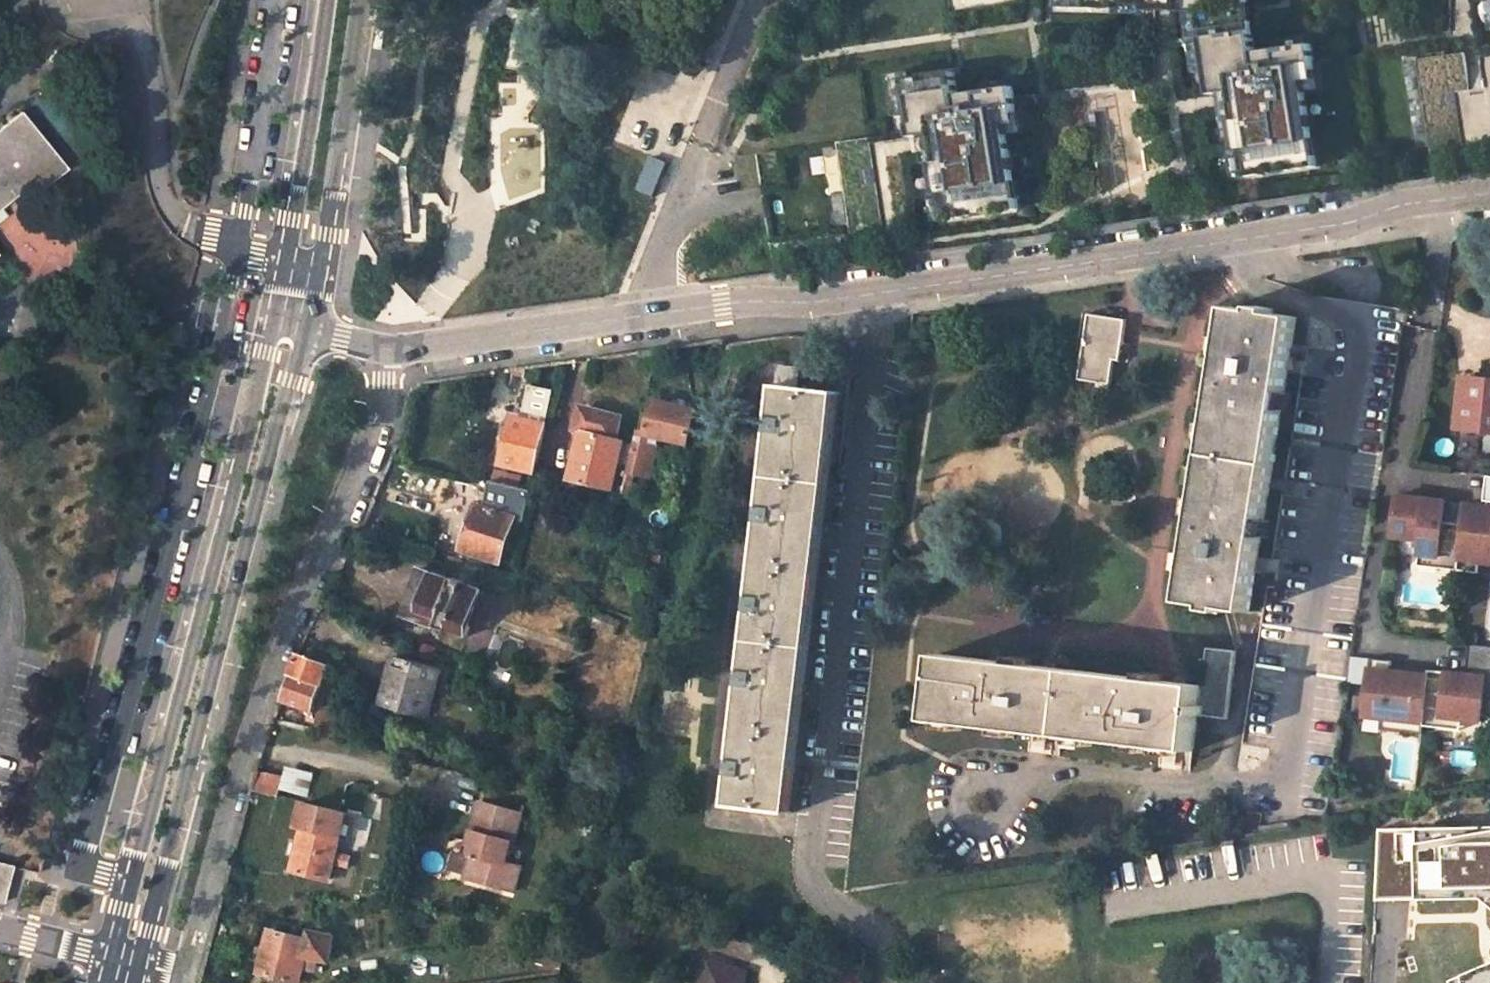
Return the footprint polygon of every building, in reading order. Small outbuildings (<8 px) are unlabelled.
[(1315,158),(1309,119),(1304,120),(1303,110),(1308,109),(1304,84),(1303,74),(1315,72),(1310,36),(1261,43),(1262,48),(1254,49),(1247,0),(1171,0),(1171,3),(1184,3),(1197,4),(1206,70),(1208,88),(1229,85),(1233,113),(1228,113),(1233,144),(1240,143),(1244,168),(1272,164),(1272,159),(1283,157),(1283,163),(1315,158)] [(1197,4),(1184,3),(1194,72),(1206,70),(1197,4)] [(1462,52),(1414,59),(1427,150),(1459,147),(1451,91),(1467,89),(1462,52)] [(1316,82),(1315,72),(1303,74),(1304,84),(1316,82)] [(907,138),(927,135),(931,163),(926,164),(931,195),(938,194),(942,219),(970,215),(970,210),(980,208),(981,214),(1013,209),(1007,170),(1002,170),(1001,160),(1006,160),(1002,135),(1001,125),(1013,123),(1008,87),(959,94),(960,99),(952,100),(949,73),(899,81),(904,121),(907,138)] [(904,121),(899,81),(887,82),(892,123),(904,121)] [(1311,108),(1308,109),(1303,110),(1304,120),(1309,119),(1313,118),(1311,108)] [(36,179),(43,188),(67,169),(20,112),(0,128),(0,209),(36,179)] [(1014,133),(1013,123),(1001,125),(1002,135),(1014,133)] [(865,139),(832,143),(845,234),(878,229),(865,139)] [(1240,143),(1233,144),(1230,145),(1233,170),(1244,168),(1240,143)] [(666,163),(650,157),(637,191),(653,197),(666,163)] [(1009,159),(1006,160),(1001,160),(1002,170),(1007,170),(1011,169),(1009,159)] [(931,221),(942,219),(938,194),(931,195),(928,196),(931,221)] [(1256,311),(1232,307),(1208,454),(1274,465),(1298,317),(1274,313),(1274,308),(1257,306),(1256,311)] [(1127,319),(1089,313),(1078,380),(1110,384),(1114,360),(1120,361),(1127,319)] [(1463,377),(1457,428),(1482,431),(1489,432),(1489,360),(1483,359),(1480,379),(1463,377)] [(779,386),(799,388),(802,368),(781,366),(779,386)] [(799,388),(779,386),(768,476),(830,484),(840,394),(799,388)] [(695,410),(655,400),(646,433),(646,434),(686,444),(695,410)] [(622,417),(583,407),(578,430),(583,431),(616,440),(622,417)] [(547,425),(514,417),(502,464),(535,472),(547,425)] [(616,440),(583,431),(571,479),(611,489),(618,463),(623,442),(616,440)] [(646,433),(638,431),(635,445),(629,466),(628,472),(650,478),(658,446),(644,442),(646,434),(646,433)] [(1482,431),(1481,435),(1487,436),(1485,450),(1489,450),(1489,432),(1482,431)] [(1274,465),(1208,454),(1184,602),(1209,605),(1208,610),(1225,613),(1226,608),(1250,612),(1274,465)] [(521,477),(502,472),(501,474),(495,473),(493,479),(519,486),(521,477)] [(830,484),(768,476),(749,640),(810,647),(830,484)] [(1426,501),(1397,498),(1393,540),(1421,543),(1419,558),(1439,560),(1438,570),(1459,573),(1460,561),(1464,526),(1444,524),(1445,503),(1435,502),(1434,507),(1426,506),(1426,501)] [(515,518),(477,505),(462,549),(499,563),(515,518)] [(1485,507),(1467,505),(1464,526),(1460,561),(1480,563),(1489,564),(1489,508),(1485,507)] [(1419,558),(1419,568),(1438,570),(1439,560),(1419,558)] [(1459,573),(1479,575),(1480,563),(1460,561),(1459,573)] [(483,568),(470,564),(467,573),(480,577),(483,568)] [(420,567),(403,617),(436,630),(437,628),(440,618),(421,612),(433,573),(434,571),(420,567)] [(468,637),(484,591),(466,584),(466,582),(454,578),(453,580),(433,573),(421,612),(440,618),(437,628),(450,632),(450,630),(468,637)] [(810,647),(749,640),(729,805),(791,813),(810,647)] [(1235,650),(1206,647),(1201,685),(1197,716),(1227,719),(1235,650)] [(1476,677),(1468,676),(1430,673),(1423,737),(1424,737),(1425,728),(1443,730),(1444,718),(1463,720),(1483,722),(1485,700),(1489,701),(1489,648),(1478,647),(1476,677)] [(1470,647),(1468,676),(1476,677),(1478,647),(1470,647)] [(329,665),(298,654),(291,673),(322,684),(329,665)] [(1071,670),(940,654),(932,720),(1062,736),(1071,670)] [(440,669),(395,656),(381,705),(427,717),(440,669)] [(1370,689),(1372,663),(1351,661),(1347,686),(1370,689)] [(1394,665),(1372,663),(1370,689),(1366,720),(1383,722),(1402,724),(1401,734),(1423,737),(1430,673),(1408,671),(1408,676),(1393,675),(1394,665)] [(1179,682),(1071,670),(1062,736),(1193,751),(1197,716),(1201,685),(1179,682)] [(322,684),(291,673),(282,701),(313,712),(322,684)] [(348,718),(319,710),(313,733),(342,740),(348,718)] [(1443,730),(1462,732),(1463,720),(1444,718),(1443,730)] [(1383,722),(1382,733),(1401,734),(1402,724),(1383,722)] [(284,776),(279,795),(304,802),(311,774),(303,771),(286,767),(284,776)] [(250,788),(279,795),(284,776),(257,768),(257,769),(250,788)] [(512,864),(526,814),(484,802),(472,844),(473,844),(478,845),(469,878),(505,888),(512,864)] [(292,870),(329,879),(333,863),(348,868),(351,856),(336,852),(341,837),(347,814),(304,804),(298,826),(303,827),(292,870)] [(1418,828),(1420,898),(1476,898),(1484,898),(1489,902),(1489,826),(1418,828)] [(2,904),(12,866),(3,863),(0,863),(0,903),(2,904)] [(512,864),(505,888),(516,891),(523,867),(512,864)] [(259,972),(298,982),(302,969),(315,972),(315,971),(318,959),(322,959),(328,961),(332,946),(334,937),(311,931),(309,940),(304,939),(270,930),(259,972)] [(709,960),(701,982),(742,982),(746,972),(709,960)] [(1484,966),(1453,979),(1454,982),(1489,982),(1489,963),(1484,966)]
